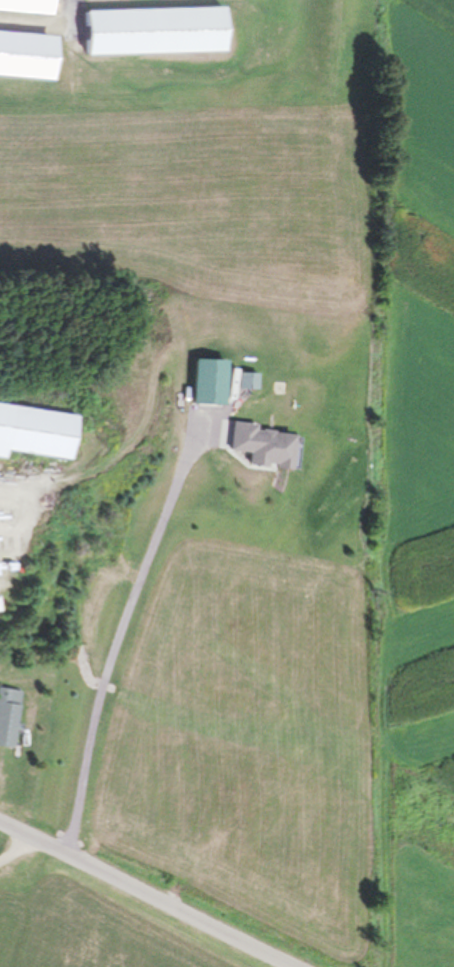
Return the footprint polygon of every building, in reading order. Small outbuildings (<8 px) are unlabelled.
[(220,53),(219,8),(83,10),(83,55),(220,53)] [(52,35),(0,32),(0,76),(49,80),(52,35)] [(226,407),(228,361),(196,360),(195,406),(226,407)] [(74,415),(0,406),(0,457),(4,458),(5,453),(68,461),(74,415)] [(298,470),(301,432),(233,428),(232,453),(250,454),(249,467),(298,470)] [(15,752),(22,691),(0,689),(0,750),(15,752)]
